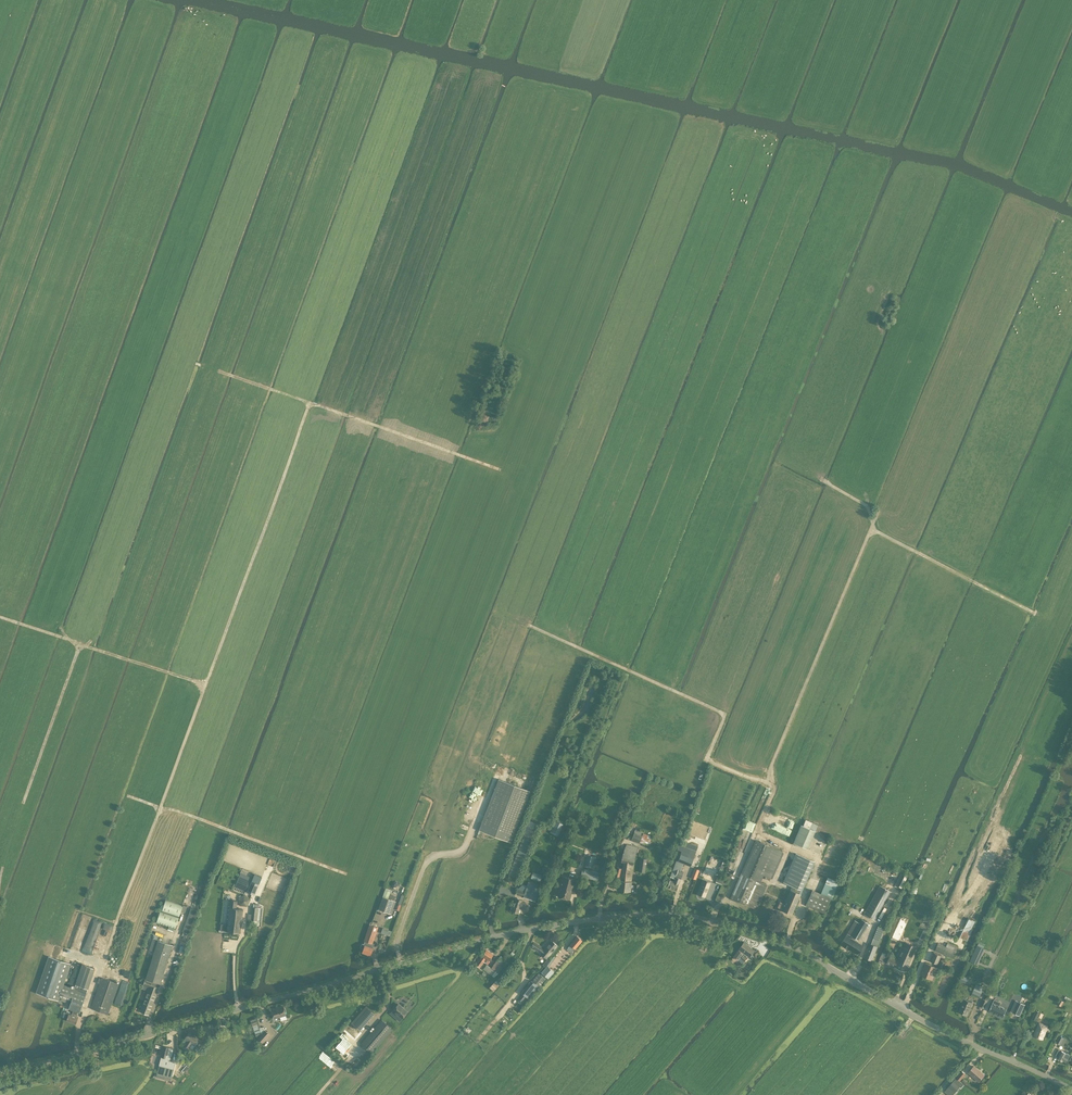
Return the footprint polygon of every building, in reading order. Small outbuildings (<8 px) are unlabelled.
[(499,779),(479,830),(511,842),(530,791),(499,779)] [(806,820),(803,826),(811,829),(813,823),(806,820)] [(555,821),(551,831),(558,835),(563,825),(555,821)] [(807,849),(815,831),(811,829),(803,826),(801,825),(793,843),(807,849)] [(643,833),(644,832),(636,829),(632,839),(640,842),(643,833)] [(643,833),(640,842),(649,845),(653,836),(643,833)] [(523,837),(512,866),(518,868),(522,856),(523,857),(530,839),(523,837)] [(764,875),(770,878),(782,852),(756,840),(741,873),(730,898),(756,909),(767,885),(760,882),(764,875)] [(619,880),(631,881),(633,868),(634,864),(633,864),(635,857),(638,847),(626,844),(623,854),(621,862),(624,862),(623,868),(617,867),(614,875),(619,877),(619,880)] [(677,850),(681,851),(678,860),(685,863),(688,857),(693,859),(696,851),(679,844),(677,850)] [(796,853),(783,882),(791,887),(790,890),(800,895),(815,862),(796,853)] [(532,854),(531,857),(540,860),(539,864),(546,867),(548,860),(532,854)] [(587,855),(584,867),(592,869),(593,864),(595,864),(596,859),(594,859),(595,857),(587,855)] [(645,873),(647,859),(640,858),(638,872),(645,873)] [(676,890),(684,872),(680,870),(683,863),(677,860),(670,876),(675,878),(674,881),(670,880),(667,887),(676,890)] [(598,880),(600,873),(583,868),(581,876),(598,880)] [(542,875),(533,872),(531,878),(540,881),(542,875)] [(254,874),(251,881),(259,884),(261,877),(254,874)] [(715,881),(722,884),(724,878),(717,875),(715,881)] [(239,876),(234,886),(247,892),(254,895),(259,884),(251,881),(239,876)] [(570,899),(575,879),(563,876),(558,896),(570,899)] [(828,877),(821,893),(812,890),(806,905),(824,913),(830,898),(837,881),(828,877)] [(631,881),(619,880),(618,879),(617,889),(631,891),(632,881),(631,881)] [(704,896),(710,882),(703,880),(698,894),(704,896)] [(517,889),(516,894),(524,897),(531,899),(535,901),(539,891),(534,890),(536,884),(529,882),(525,891),(517,889)] [(875,920),(891,892),(880,885),(864,914),(875,920)] [(792,914),(800,895),(790,890),(784,903),(780,901),(778,907),(782,909),(781,910),(792,914)] [(245,895),(239,899),(240,905),(247,906),(249,900),(245,895)] [(390,913),(394,900),(388,898),(384,897),(379,910),(390,913)] [(515,898),(511,911),(518,913),(521,906),(523,907),(525,901),(523,900),(515,898)] [(166,899),(162,911),(179,917),(183,905),(166,899)] [(221,924),(221,931),(240,933),(243,909),(236,908),(237,901),(231,900),(228,926),(226,926),(226,925),(221,924)] [(254,907),(252,907),(251,914),(249,914),(248,920),(256,921),(257,921),(259,908),(258,908),(259,904),(254,904),(254,907)] [(183,931),(188,932),(195,909),(190,908),(183,931)] [(179,917),(160,911),(157,923),(175,929),(179,917)] [(969,917),(960,937),(965,939),(974,920),(969,917)] [(855,920),(841,944),(857,954),(863,945),(851,938),(852,936),(858,940),(868,923),(861,919),(859,923),(855,920)] [(905,923),(900,936),(914,942),(919,928),(905,923)] [(362,944),(361,946),(361,947),(363,948),(362,952),(371,955),(373,948),(374,944),(371,943),(374,935),(377,927),(374,926),(371,925),(368,933),(365,941),(364,944),(363,943),(362,944)] [(878,927),(873,939),(879,941),(884,929),(878,927)] [(893,933),(890,938),(898,941),(900,936),(893,933)] [(570,944),(568,948),(571,950),(570,952),(571,952),(572,951),(575,948),(575,949),(582,941),(577,936),(570,944)] [(160,984),(163,974),(173,945),(158,940),(146,979),(160,984)] [(534,942),(531,947),(539,951),(541,953),(541,954),(547,958),(558,945),(552,940),(544,950),(541,947),(534,942)] [(877,947),(879,943),(873,941),(872,944),(869,943),(864,957),(871,960),(877,946),(877,947)] [(899,962),(908,966),(916,947),(905,942),(897,960),(900,961),(899,962)] [(738,950),(733,956),(738,960),(740,958),(744,952),(749,957),(754,951),(743,943),(739,949),(738,950)] [(938,943),(935,950),(954,958),(958,947),(948,943),(946,946),(938,943)] [(985,949),(977,945),(970,961),(978,965),(985,949)] [(480,959),(476,964),(480,967),(484,961),(486,963),(488,960),(489,960),(493,955),(486,950),(482,955),(483,956),(480,959)] [(938,964),(941,955),(934,953),(931,961),(938,964)] [(63,984),(70,963),(50,956),(37,993),(58,999),(61,1000),(62,1000),(71,1003),(69,1009),(73,1010),(78,1012),(80,1013),(87,993),(63,984)] [(554,956),(547,965),(548,966),(555,957),(554,956)] [(897,960),(889,956),(889,958),(885,956),(883,961),(886,963),(894,966),(894,967),(905,971),(908,966),(899,962),(900,961),(897,960)] [(487,965),(483,969),(492,976),(496,971),(498,973),(503,966),(497,961),(492,968),(487,965)] [(932,980),(937,968),(925,963),(921,975),(932,980)] [(81,968),(76,985),(88,989),(94,972),(95,968),(83,964),(81,968)] [(548,978),(554,971),(547,966),(541,972),(548,978)] [(539,973),(532,981),(539,986),(546,978),(539,973)] [(968,984),(971,980),(963,976),(961,981),(968,984)] [(108,1014),(118,983),(102,978),(91,1008),(108,1014)] [(158,991),(160,984),(146,979),(143,985),(146,986),(145,990),(147,991),(156,994),(158,991)] [(496,979),(489,987),(493,991),(500,983),(496,979)] [(531,980),(521,993),(529,999),(539,987),(531,980)] [(971,989),(969,993),(979,998),(983,991),(975,987),(973,990),(971,989)] [(156,994),(147,991),(147,992),(148,992),(142,1008),(140,1011),(149,1015),(156,994)] [(486,1006),(495,1015),(506,1003),(496,995),(486,1006)] [(972,1003),(973,1000),(966,997),(965,999),(964,999),(959,1012),(967,1015),(973,1003),(972,1003)] [(992,1003),(989,1011),(1003,1017),(1007,1009),(999,1006),(1001,1002),(994,999),(993,1003),(992,1003)] [(1019,1002),(1013,1013),(1020,1016),(1025,1005),(1019,1002)] [(393,1011),(390,1013),(396,1018),(398,1015),(402,1018),(407,1012),(398,1004),(393,1011)] [(274,1018),(286,1015),(283,1006),(271,1009),(274,1018)] [(371,1017),(374,1013),(366,1006),(362,1010),(371,1017)] [(66,1011),(64,1018),(67,1019),(67,1020),(76,1023),(78,1017),(76,1016),(77,1014),(78,1012),(73,1010),(73,1012),(72,1013),(66,1011)] [(372,1053),(392,1029),(382,1020),(361,1044),(372,1053)] [(360,1030),(352,1022),(346,1030),(354,1037),(360,1030)] [(1039,1023),(1034,1036),(1043,1039),(1046,1032),(1045,1032),(1048,1026),(1039,1023)] [(219,1027),(209,1029),(211,1036),(220,1033),(219,1027)] [(263,1042),(270,1035),(265,1030),(258,1038),(263,1042)] [(184,1039),(180,1045),(183,1047),(188,1050),(189,1048),(193,1050),(195,1046),(199,1039),(189,1033),(185,1039),(187,1040),(186,1041),(184,1039)] [(1061,1045),(1064,1037),(1059,1035),(1056,1042),(1061,1045)] [(158,1069),(157,1073),(171,1077),(175,1062),(170,1061),(171,1056),(172,1056),(173,1049),(169,1048),(169,1047),(164,1046),(158,1069)] [(1059,1050),(1056,1056),(1058,1057),(1058,1058),(1063,1061),(1066,1062),(1070,1055),(1062,1051),(1061,1051),(1059,1050)] [(974,1066),(968,1072),(979,1081),(984,1075),(974,1066)] [(960,1081),(965,1074),(962,1071),(956,1078),(960,1081)] [(960,1087),(954,1081),(945,1091),(949,1094),(953,1094),(960,1087)]
